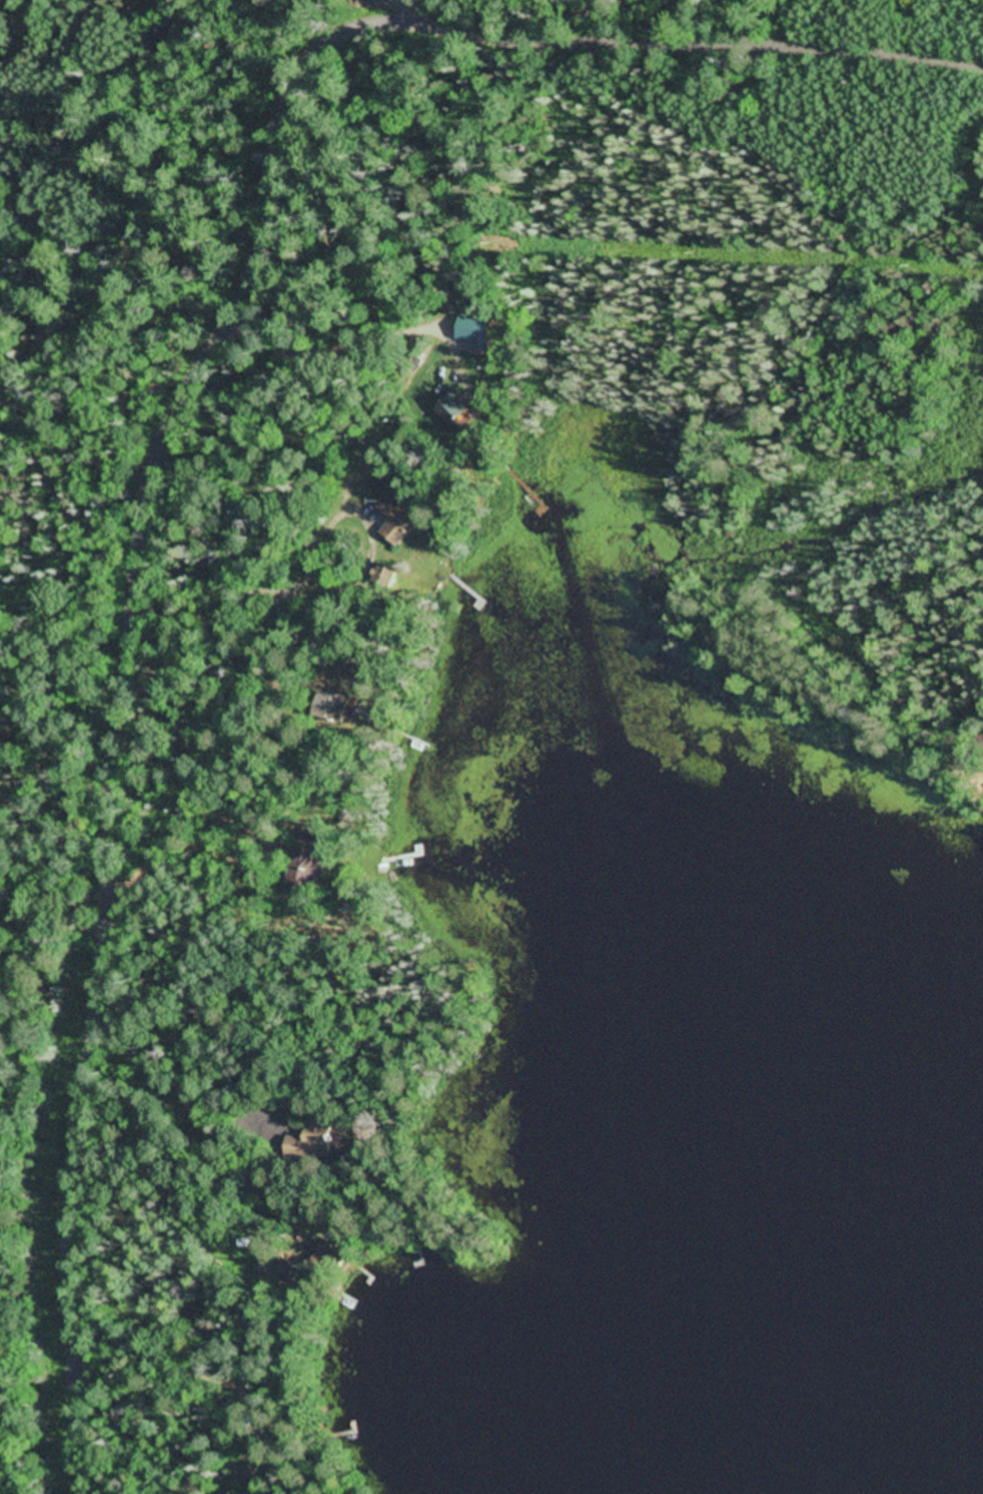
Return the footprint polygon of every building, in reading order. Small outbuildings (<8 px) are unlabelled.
[(414,508),(401,508),(401,497),(381,497),(381,518),(386,518),(386,540),(414,540),(414,508)] [(353,720),(353,696),(318,696),(318,720),(353,720)] [(324,850),(301,842),(287,882),(310,890),(324,850)] [(308,1123),(308,1136),(289,1135),(289,1156),(333,1157),(334,1124),(308,1123)]
